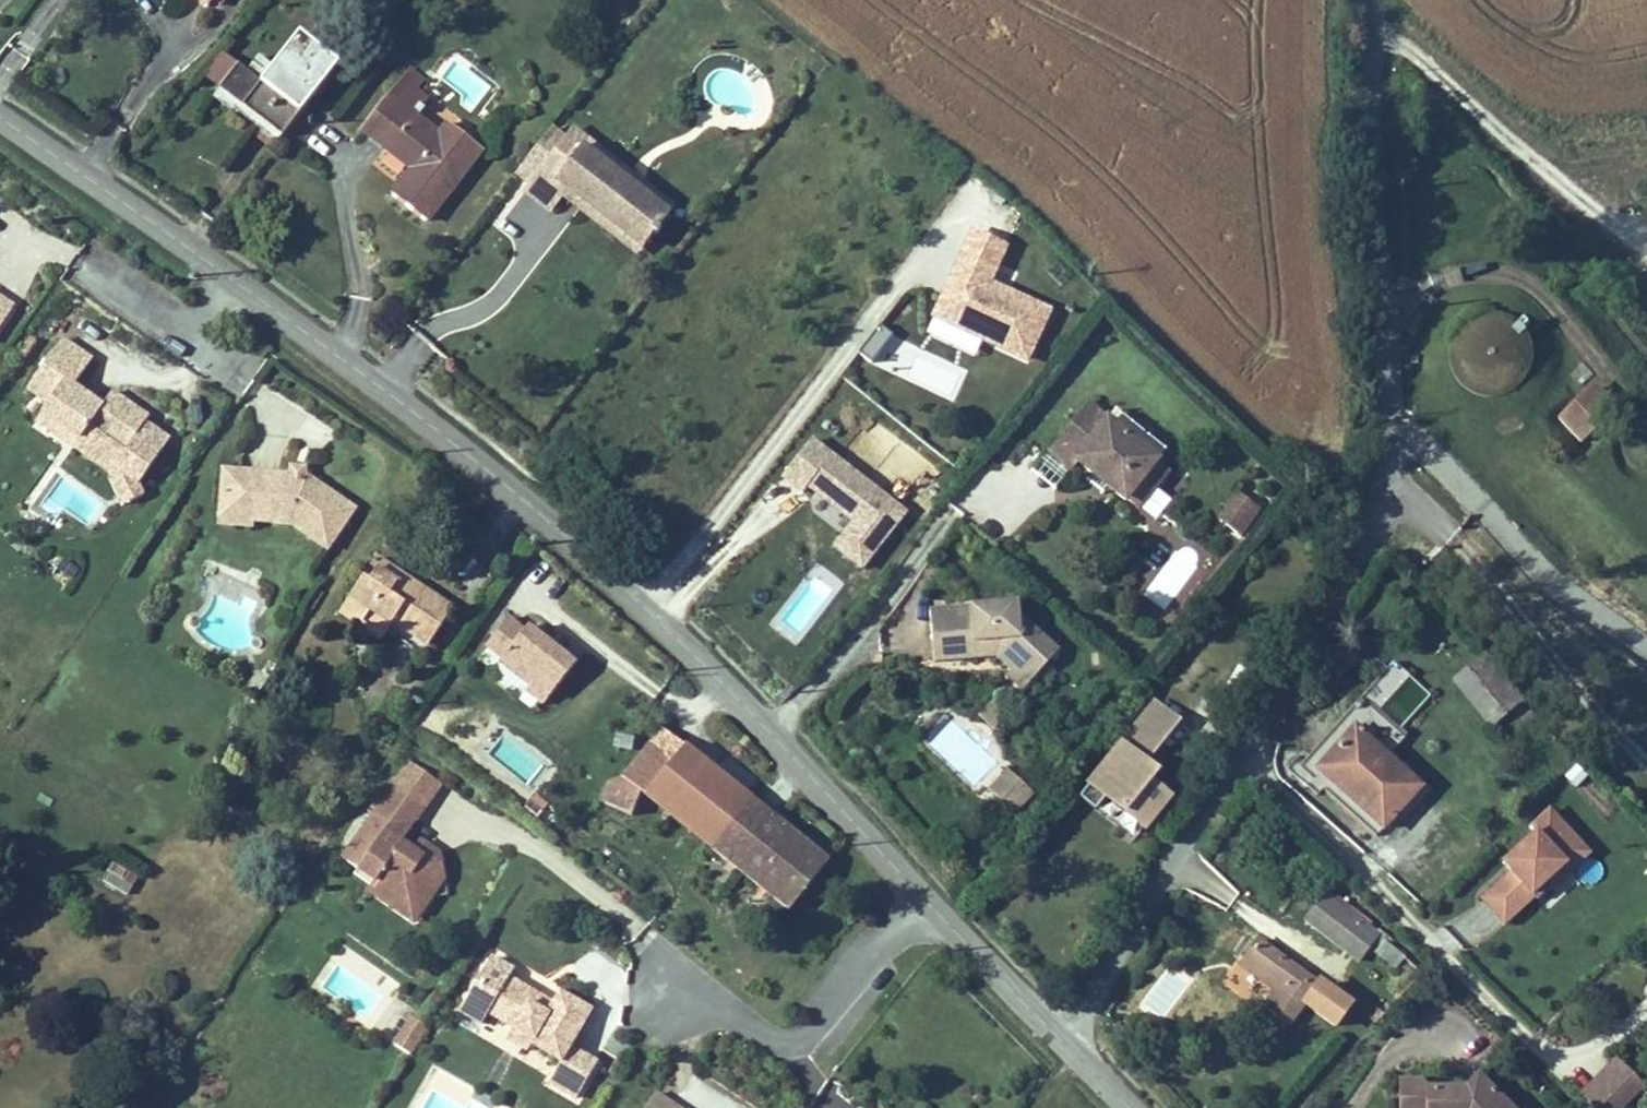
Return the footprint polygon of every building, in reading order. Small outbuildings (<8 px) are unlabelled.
[(212,90),(278,142),(294,121),(273,104),(288,86),(307,101),(333,69),(283,29),(257,61),(272,73),(258,91),(236,74),(229,68),(212,90)] [(250,55),(236,74),(258,91),(272,73),(257,61),(250,55)] [(199,79),(212,90),(229,68),(216,58),(199,79)] [(405,78),(360,136),(409,174),(388,202),(423,229),(481,154),(448,128),(434,146),(410,127),(426,106),(415,97),(420,90),(405,78)] [(599,176),(557,142),(552,148),(594,182),(599,176)] [(615,188),(599,176),(594,182),(552,148),(509,201),(537,223),(557,198),(574,211),(580,203),(595,215),(587,237),(602,249),(607,242),(627,258),(637,246),(639,248),(644,242),(642,240),(652,227),(630,210),(624,218),(618,218),(607,209),(615,188)] [(657,222),(615,188),(607,209),(618,218),(624,218),(630,210),(652,227),(657,222)] [(587,237),(595,215),(580,203),(574,211),(566,220),(587,237)] [(1030,362),(1053,306),(993,281),(1010,243),(970,226),(924,333),(974,354),(980,341),(1030,362)] [(627,258),(607,242),(602,249),(622,265),(627,258)] [(17,288),(0,277),(0,315),(17,288)] [(1447,355),(1446,362),(1447,370),(1448,378),(1451,385),(1455,391),(1460,397),(1467,402),(1474,405),(1481,407),(1489,408),(1497,408),(1504,406),(1511,402),(1517,398),(1523,392),(1527,386),(1530,379),(1532,372),(1533,364),(1532,356),(1530,349),(1526,342),(1521,336),(1515,330),(1509,326),(1502,323),(1494,322),(1486,322),(1479,323),(1471,326),(1465,330),(1459,335),(1454,341),(1450,347),(1447,355)] [(164,435),(141,417),(145,412),(110,384),(99,397),(96,396),(93,395),(90,395),(88,395),(87,396),(76,387),(77,385),(77,382),(75,380),(72,376),(92,351),(64,328),(26,376),(45,392),(38,401),(75,430),(84,419),(118,446),(107,461),(116,484),(130,479),(164,435)] [(951,399),(965,370),(925,351),(911,379),(951,399)] [(118,446),(84,419),(75,430),(38,401),(32,410),(101,464),(115,498),(134,490),(130,479),(116,484),(107,461),(118,446)] [(1561,429),(1585,452),(1611,426),(1587,402),(1561,429)] [(1093,412),(1053,457),(1074,476),(1078,472),(1096,487),(1100,483),(1113,494),(1109,499),(1123,511),(1127,507),(1155,475),(1159,470),(1093,412)] [(827,548),(862,573),(909,509),(809,437),(780,478),(808,499),(803,506),(839,532),(827,548)] [(857,449),(849,464),(873,478),(882,464),(857,449)] [(298,462),(312,463),(313,455),(298,454),(298,462)] [(357,495),(314,463),(312,463),(298,462),(230,457),(228,480),(245,481),(243,497),(299,501),(299,504),(335,530),(357,495)] [(1171,490),(1155,475),(1127,507),(1143,523),(1171,490)] [(245,481),(228,480),(226,512),(260,514),(260,508),(298,512),(331,536),(335,530),(299,504),(299,501),(243,497),(245,481)] [(1100,483),(1096,487),(1109,499),(1113,494),(1100,483)] [(1244,485),(1227,506),(1244,520),(1261,499),(1244,485)] [(416,642),(445,605),(408,577),(403,584),(390,574),(396,567),(373,549),(338,594),(357,609),(363,601),(380,615),(416,642)] [(408,577),(396,567),(390,574),(403,584),(408,577)] [(357,609),(338,594),(332,602),(369,630),(380,615),(363,601),(357,609)] [(543,704),(577,664),(512,610),(479,650),(543,704)] [(992,627),(1018,624),(1006,613),(991,615),(992,627)] [(1018,624),(992,627),(991,615),(977,616),(979,628),(966,630),(964,618),(916,623),(919,658),(950,656),(951,671),(990,668),(1006,682),(1022,695),(1056,656),(1018,624)] [(977,616),(964,618),(966,630),(979,628),(977,616)] [(950,656),(919,658),(921,674),(951,671),(950,656)] [(1394,745),(1433,692),(1389,661),(1351,714),(1394,745)] [(1516,744),(1536,727),(1484,664),(1451,692),(1488,737),(1501,726),(1516,744)] [(1016,703),(1022,695),(1006,682),(1000,690),(1016,703)] [(1153,698),(1123,736),(1151,758),(1181,720),(1153,698)] [(644,788),(684,736),(663,719),(623,770),(606,778),(605,798),(635,811),(644,788)] [(1317,797),(1321,792),(1383,844),(1424,796),(1370,750),(1379,740),(1364,727),(1357,736),(1343,724),(1296,780),(1317,797)] [(750,789),(684,736),(644,788),(711,840),(750,789)] [(1154,780),(1162,769),(1120,738),(1077,794),(1140,842),(1175,796),(1154,780)] [(992,809),(1012,787),(1000,776),(981,797),(992,809)] [(423,803),(391,782),(341,854),(373,876),(370,880),(392,896),(404,894),(420,905),(429,891),(426,875),(429,872),(442,870),(438,847),(421,850),(413,845),(400,836),(423,803)] [(1009,825),(1029,804),(1012,787),(992,809),(1009,825)] [(825,851),(750,789),(711,840),(787,900),(825,851)] [(1553,809),(1497,860),(1507,871),(1478,897),(1506,928),(1591,850),(1553,809)] [(421,850),(438,847),(420,835),(413,845),(421,850)] [(130,884),(139,868),(114,854),(105,870),(130,884)] [(404,894),(392,896),(370,880),(367,885),(411,916),(420,905),(404,894)] [(1307,931),(1360,969),(1366,960),(1393,979),(1403,966),(1376,946),(1378,943),(1326,905),(1307,931)] [(1268,1022),(1290,1038),(1322,995),(1285,967),(1266,992),(1282,1003),(1268,1022)] [(529,1037),(559,1055),(589,1003),(558,985),(552,997),(532,985),(530,989),(524,985),(526,982),(506,970),(486,1006),(512,1021),(531,1033),(529,1037)] [(409,1049),(427,1021),(411,1011),(393,1039),(409,1049)] [(529,1037),(531,1033),(512,1021),(505,1033),(525,1044),(529,1037)] [(1645,1099),(1617,1070),(1581,1106),(1583,1107),(1636,1107),(1645,1099)] [(1419,1107),(1500,1107),(1475,1085),(1462,1099),(1419,1099),(1419,1107)] [(654,1086),(640,1107),(682,1107),(684,1105),(654,1086)]
